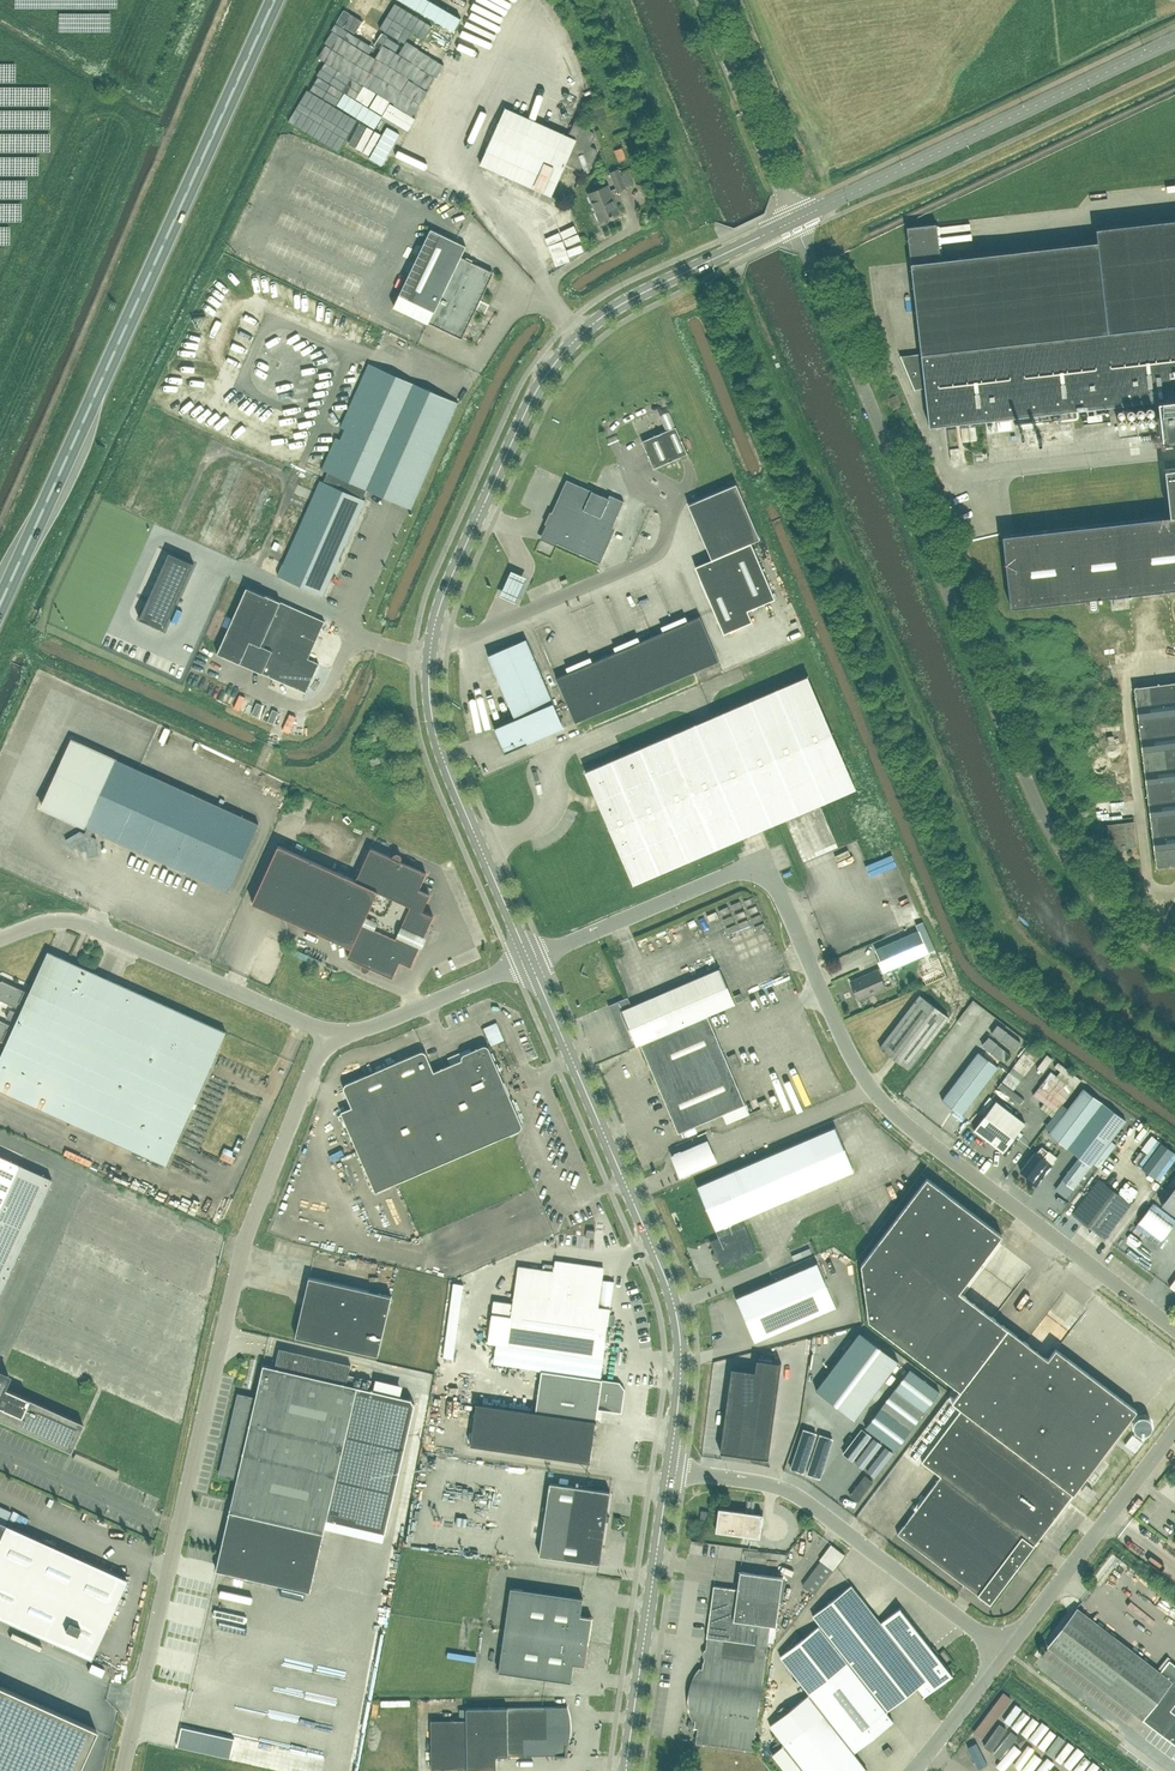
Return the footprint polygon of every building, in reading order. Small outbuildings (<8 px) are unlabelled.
[(586,86),(591,101),(597,99),(592,84),(586,86)] [(605,115),(601,104),(590,108),(594,119),(605,115)] [(568,136),(505,108),(480,165),(551,196),(565,163),(579,170),(583,168),(584,170),(589,168),(588,166),(592,165),(597,152),(596,149),(590,146),(594,136),(593,132),(573,124),(568,136)] [(617,151),(621,161),(629,157),(625,147),(617,151)] [(621,176),(618,169),(609,173),(617,192),(626,188),(625,187),(631,185),(627,173),(621,176)] [(305,176),(315,180),(317,174),(307,170),(305,176)] [(619,213),(607,186),(588,194),(599,221),(619,213)] [(1096,229),(1098,242),(941,259),(937,223),(907,227),(921,353),(901,356),(901,355),(900,355),(914,390),(915,390),(914,386),(925,385),(929,426),(966,422),(966,426),(961,427),(963,441),(977,440),(975,425),(973,425),(973,421),(1159,400),(1164,443),(1174,442),(1174,221),(1096,229)] [(399,295),(393,306),(427,323),(427,322),(461,339),(493,273),(460,257),(466,247),(430,230),(399,295)] [(271,248),(281,253),(284,247),(274,242),(271,248)] [(360,293),(366,280),(357,276),(351,289),(360,293)] [(298,293),(292,294),(295,308),(301,307),(298,293)] [(251,308),(247,322),(260,326),(264,311),(251,308)] [(309,319),(315,321),(319,310),(312,308),(309,319)] [(281,346),(293,338),(290,333),(278,341),(281,346)] [(309,343),(297,350),(301,356),(312,349),(309,343)] [(323,596),(365,500),(362,498),(365,490),(408,508),(412,499),(415,500),(458,403),(369,363),(340,427),(345,429),(340,439),(336,437),(322,469),(328,472),(323,481),(320,480),(315,492),(316,492),(312,501),(311,501),(309,506),(308,508),(286,558),(285,561),(284,561),(278,576),(323,596)] [(273,372),(264,383),(270,388),(279,377),(273,372)] [(275,386),(279,390),(288,381),(283,377),(275,386)] [(292,382),(284,390),(288,394),(296,386),(292,382)] [(286,419),(291,417),(288,406),(282,408),(286,419)] [(1144,407),(1120,409),(1122,436),(1140,434),(1139,433),(1152,432),(1151,413),(1144,414),(1144,407)] [(687,454),(675,427),(642,441),(653,468),(687,454)] [(958,444),(956,428),(947,429),(949,445),(958,444)] [(1030,444),(1038,444),(1037,430),(1029,430),(1030,444)] [(1075,440),(1075,430),(1048,431),(1048,441),(1075,440)] [(1002,535),(1010,607),(1174,589),(1174,468),(1164,469),(1170,516),(1002,535)] [(566,480),(558,498),(614,523),(624,502),(609,495),(608,498),(566,480)] [(736,484),(682,507),(706,562),(695,567),(723,634),(752,622),(747,611),(775,599),(751,543),(759,539),(736,484)] [(611,529),(614,523),(558,498),(551,514),(554,515),(553,518),(609,544),(614,531),(611,529)] [(609,544),(553,518),(544,537),(600,562),(609,544)] [(169,552),(139,619),(164,630),(194,563),(169,552)] [(526,576),(511,570),(500,594),(515,601),(526,576)] [(327,615),(250,581),(217,654),(305,693),(316,670),(305,665),(327,615)] [(1125,598),(1114,599),(1115,607),(1126,606),(1125,598)] [(719,662),(699,615),(698,615),(698,616),(556,677),(555,676),(555,677),(575,724),(576,724),(575,723),(718,661),(718,663),(719,662)] [(505,753),(564,727),(526,639),(488,655),(515,718),(494,727),(505,753)] [(855,788),(807,677),(585,772),(633,883),(855,788)] [(1134,687),(1156,868),(1174,865),(1174,682),(1134,687)] [(230,686),(224,699),(236,705),(242,691),(230,686)] [(244,692),(239,705),(253,711),(253,712),(268,718),(274,704),(244,692)] [(172,749),(179,732),(171,729),(164,746),(172,749)] [(377,740),(375,733),(367,736),(369,742),(377,740)] [(40,806),(85,826),(87,827),(85,833),(80,831),(65,839),(71,849),(77,845),(81,850),(87,849),(88,857),(99,855),(96,838),(91,836),(94,830),(228,891),(258,824),(116,759),(71,738),(40,806)] [(1095,822),(1093,804),(1081,805),(1083,823),(1095,822)] [(1134,821),(1107,824),(1110,849),(1137,846),(1134,821)] [(355,881),(278,845),(252,903),(351,948),(347,957),(362,964),(361,966),(361,968),(362,970),(363,971),(366,972),(368,971),(369,969),(370,967),(392,977),(399,961),(410,966),(433,916),(422,911),(429,894),(418,889),(426,873),(400,861),(401,859),(401,857),(400,855),(399,853),(396,853),(394,854),(393,856),(392,858),(370,848),(355,881)] [(928,952),(918,930),(875,949),(880,960),(877,961),(880,968),(850,981),(858,1000),(885,988),(879,974),(928,952)] [(325,947),(321,951),(328,958),(332,954),(325,947)] [(48,952),(29,992),(2,980),(0,981),(0,1040),(6,1043),(0,1057),(0,1089),(166,1164),(226,1032),(48,952)] [(310,957),(306,967),(322,973),(326,963),(310,957)] [(265,959),(263,965),(278,970),(280,964),(265,959)] [(627,997),(609,1005),(613,1015),(613,1016),(622,1037),(624,1041),(627,1049),(640,1044),(707,1016),(734,1004),(719,968),(665,991),(631,1006),(627,997)] [(948,1017),(919,995),(879,1047),(908,1069),(948,1017)] [(707,1016),(640,1044),(678,1133),(724,1112),(728,1121),(750,1111),(707,1016)] [(1049,1056),(1033,1044),(1013,1071),(1029,1083),(1049,1056)] [(485,1045),(484,1045),(483,1045),(482,1045),(471,1050),(470,1048),(447,1058),(450,1064),(433,1071),(426,1054),(426,1053),(425,1053),(424,1052),(422,1051),(421,1051),(420,1051),(346,1083),(345,1084),(344,1085),(344,1086),(344,1087),(343,1088),(344,1089),(351,1107),(341,1112),(375,1192),(518,1130),(521,1127),(521,1126),(521,1124),(489,1048),(488,1047),(487,1046),(485,1045)] [(997,1067),(978,1052),(942,1100),(961,1115),(997,1067)] [(277,1100),(291,1064),(285,1062),(271,1098),(277,1100)] [(1062,1063),(1055,1074),(1069,1083),(1071,1080),(1079,1086),(1084,1079),(1062,1063)] [(770,1099),(772,1092),(759,1088),(757,1095),(770,1099)] [(1081,1088),(1047,1132),(1066,1148),(1101,1102),(1081,1088)] [(1025,1123),(995,1100),(973,1130),(1002,1152),(1025,1123)] [(1125,1120),(1102,1103),(1067,1148),(1079,1157),(1061,1180),(1073,1189),(1125,1120)] [(720,1266),(732,1261),(734,1264),(737,1265),(740,1264),(743,1262),(744,1259),(744,1256),(756,1251),(742,1219),(854,1171),(835,1127),(696,1186),(718,1237),(710,1241),(720,1266)] [(1119,1155),(1137,1169),(1159,1141),(1141,1127),(1119,1155)] [(707,1136),(669,1151),(676,1170),(678,1174),(716,1158),(711,1146),(707,1136)] [(1051,1165),(1050,1164),(1055,1157),(1048,1151),(1041,1146),(1036,1153),(1034,1152),(1020,1171),(1027,1177),(1026,1179),(1035,1186),(1051,1165)] [(0,1156),(0,1292),(51,1179),(0,1156)] [(88,1158),(86,1164),(117,1175),(119,1170),(88,1158)] [(1121,1173),(1115,1182),(1121,1185),(1126,1176),(1121,1173)] [(1001,1235),(926,1178),(861,1264),(868,1320),(960,1390),(951,1402),(961,1409),(921,1462),(940,1476),(897,1533),(989,1604),(1136,1410),(1055,1349),(1047,1359),(959,1291),(1001,1235)] [(1105,1238),(1131,1203),(1099,1179),(1072,1213),(1105,1238)] [(199,1215),(203,1201),(196,1199),(192,1213),(199,1215)] [(325,1235),(336,1204),(330,1202),(319,1233),(325,1235)] [(283,1206),(280,1216),(287,1218),(290,1208),(283,1206)] [(277,1222),(276,1232),(288,1234),(289,1223),(277,1222)] [(1138,1228),(1135,1232),(1145,1238),(1148,1234),(1138,1228)] [(595,1231),(586,1230),(585,1237),(594,1238),(595,1231)] [(75,1254),(90,1261),(96,1249),(81,1242),(75,1254)] [(100,1266),(104,1252),(96,1250),(92,1264),(100,1266)] [(123,1277),(128,1263),(115,1258),(110,1273),(123,1277)] [(487,1342),(603,1358),(610,1308),(598,1306),(603,1267),(555,1260),(553,1271),(518,1266),(512,1303),(493,1301),(487,1342)] [(836,1307),(817,1261),(734,1297),(735,1299),(767,1336),(836,1307)] [(848,1263),(850,1278),(857,1277),(855,1262),(848,1263)] [(102,1286),(105,1281),(74,1269),(72,1274),(102,1286)] [(391,1296),(309,1277),(295,1336),(378,1355),(391,1296)] [(69,1280),(67,1285),(96,1298),(99,1292),(69,1280)] [(8,1309),(1,1306),(0,1310),(0,1323),(3,1324),(8,1309)] [(184,1324),(185,1318),(161,1311),(159,1317),(184,1324)] [(863,1335),(820,1392),(858,1421),(902,1364),(863,1335)] [(237,1477),(216,1570),(310,1591),(327,1519),(374,1530),(391,1455),(402,1458),(416,1400),(358,1386),(360,1377),(348,1374),(350,1364),(280,1348),(275,1367),(263,1364),(255,1398),(238,1394),(220,1474),(237,1477)] [(721,1451),(769,1457),(783,1361),(759,1358),(757,1370),(733,1366),(721,1451)] [(59,1369),(71,1372),(73,1366),(60,1362),(59,1369)] [(909,1369),(865,1427),(895,1450),(939,1391),(909,1369)] [(476,1404),(597,1421),(597,1420),(596,1420),(597,1409),(621,1412),(624,1389),(619,1382),(541,1370),(535,1411),(475,1403),(475,1404),(476,1404)] [(69,1452),(82,1423),(3,1387),(8,1375),(0,1372),(0,1420),(69,1452)] [(132,1403),(138,1388),(126,1383),(120,1397),(132,1403)] [(145,1400),(150,1402),(155,1389),(149,1387),(145,1400)] [(164,1391),(160,1405),(173,1409),(177,1395),(164,1391)] [(597,1421),(476,1404),(470,1445),(589,1462),(595,1421),(597,1421)] [(870,1474),(855,1493),(863,1499),(877,1480),(870,1474)] [(610,1491),(549,1482),(539,1555),(599,1564),(605,1521),(608,1522),(609,1516),(606,1516),(610,1491)] [(387,1535),(392,1504),(387,1503),(381,1534),(387,1535)] [(762,1514),(719,1508),(715,1531),(759,1537),(762,1514)] [(874,1528),(883,1518),(872,1508),(863,1518),(874,1528)] [(4,1524),(0,1534),(0,1618),(89,1659),(126,1579),(4,1524)] [(821,1560),(802,1584),(814,1594),(844,1554),(831,1544),(820,1559),(821,1560)] [(713,1586),(709,1615),(705,1641),(755,1647),(758,1623),(776,1626),(782,1577),(739,1571),(737,1589),(713,1586)] [(769,1726),(784,1744),(773,1753),(787,1770),(867,1770),(853,1753),(893,1721),(886,1712),(917,1687),(925,1698),(954,1675),(901,1607),(882,1622),(852,1585),(813,1615),(821,1625),(780,1657),(809,1694),(769,1726)] [(504,1629),(588,1641),(592,1617),(580,1615),(582,1597),(510,1587),(504,1629)] [(1111,1599),(1145,1620),(1150,1612),(1116,1591),(1111,1599)] [(1162,1735),(1174,1745),(1174,1667),(1168,1662),(1160,1672),(1076,1608),(1047,1646),(1142,1719),(1162,1735)] [(585,1668),(588,1641),(504,1629),(498,1671),(570,1682),(573,1664),(585,1668)] [(725,1644),(707,1642),(695,1726),(699,1727),(697,1743),(753,1751),(767,1650),(754,1648),(753,1660),(727,1656),(724,1652),(725,1644)] [(95,1729),(0,1687),(0,1770),(76,1770),(95,1729)] [(1007,1691),(977,1731),(986,1737),(1015,1698),(1007,1691)] [(432,1722),(433,1768),(496,1767),(496,1755),(565,1755),(565,1745),(567,1745),(569,1740),(570,1735),(570,1730),(570,1726),(570,1721),(569,1716),(568,1711),(567,1706),(555,1706),(466,1707),(466,1721),(432,1722)]
